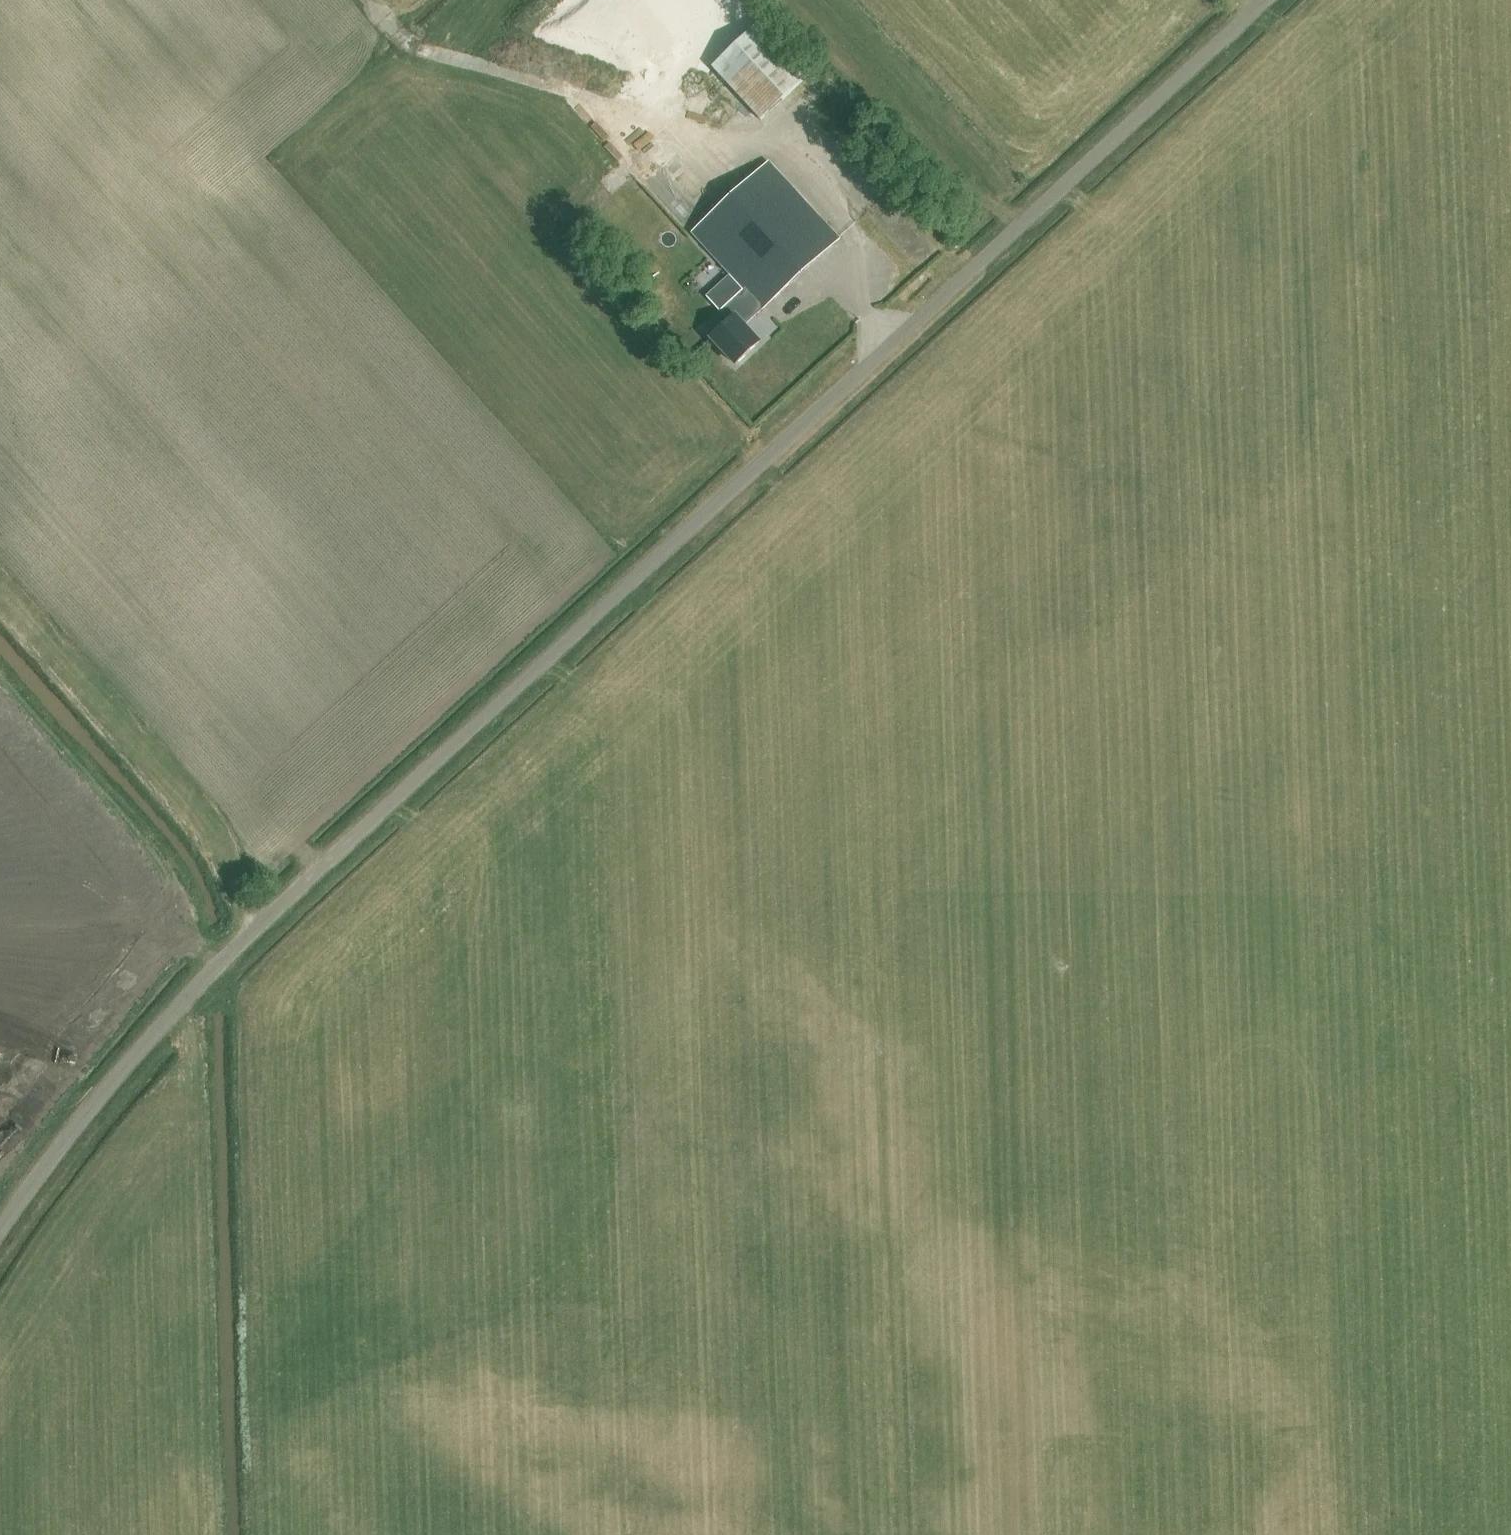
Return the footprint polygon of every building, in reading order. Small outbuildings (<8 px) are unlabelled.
[(808,77),(759,24),(711,68),(760,121),(808,77)] [(838,239),(769,163),(692,234),(743,290),(719,312),(728,322),(711,339),(735,365),(759,343),(743,326),(838,239)]
